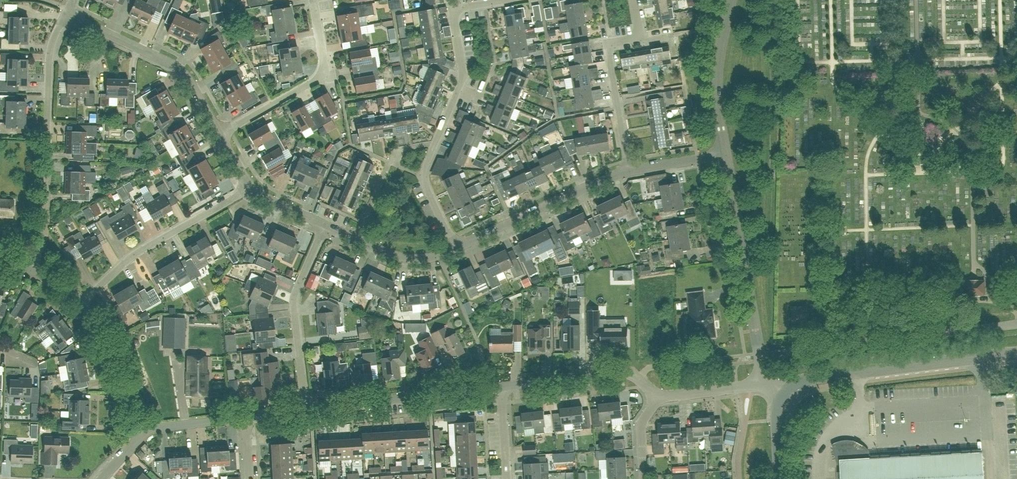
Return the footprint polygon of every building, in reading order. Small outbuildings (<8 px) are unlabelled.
[(104,4),(114,8),(118,0),(105,0),(104,4)] [(138,20),(145,4),(140,1),(140,0),(130,0),(134,2),(128,15),(138,20)] [(145,4),(138,20),(148,24),(154,11),(160,14),(165,2),(161,0),(148,0),(146,4),(145,4)] [(171,7),(178,10),(182,0),(174,0),(171,7)] [(220,0),(209,0),(212,14),(222,12),(220,0)] [(584,14),(582,3),(570,5),(569,0),(568,0),(560,1),(562,11),(567,11),(568,16),(584,14)] [(657,16),(673,13),(671,2),(655,4),(657,16)] [(274,24),(292,21),(290,8),(278,10),(277,4),(265,6),(266,17),(272,16),(274,24)] [(336,16),(339,30),(359,26),(357,18),(372,15),(371,6),(365,7),(365,5),(347,8),(348,14),(336,16)] [(542,21),(539,5),(532,7),(534,16),(532,17),(533,23),(536,22),(542,21)] [(179,38),(188,20),(180,17),(181,12),(171,8),(166,19),(172,22),(167,33),(179,38)] [(507,27),(524,24),(523,18),(526,18),(524,8),(515,10),(515,14),(505,16),(507,27)] [(553,19),(551,8),(544,9),(546,20),(553,19)] [(417,12),(419,24),(436,21),(434,9),(417,12)] [(27,31),(28,18),(16,18),(16,12),(0,12),(0,22),(9,23),(9,31),(27,31)] [(414,13),(407,15),(409,23),(416,21),(414,13)] [(673,13),(657,16),(659,28),(675,26),(673,13)] [(586,24),(584,14),(568,16),(569,23),(559,24),(560,29),(586,24)] [(195,24),(188,20),(179,38),(192,44),(197,33),(203,36),(208,24),(197,20),(195,24)] [(224,20),(213,22),(214,29),(224,21),(224,20)] [(292,21),(274,24),(275,32),(269,33),(271,43),(284,41),(283,35),(294,33),(292,21)] [(438,33),(436,21),(419,24),(421,36),(438,33)] [(524,24),(507,27),(509,38),(535,33),(535,28),(525,30),(524,24)] [(588,35),(586,24),(560,29),(560,34),(570,32),(571,38),(588,35)] [(359,26),(339,30),(341,43),(353,41),(354,48),(366,46),(364,34),(360,35),(359,26)] [(9,31),(8,39),(0,39),(0,48),(0,50),(15,50),(15,44),(27,44),(27,31),(9,31)] [(206,61),(224,51),(219,44),(223,42),(218,32),(207,38),(210,44),(199,49),(206,61)] [(423,48),(440,45),(438,33),(421,36),(423,48)] [(535,33),(509,38),(511,48),(527,46),(527,45),(526,40),(536,38),(535,33)] [(574,55),(591,52),(589,41),(563,46),(563,51),(573,49),(574,55)] [(281,63),(299,60),(297,47),(285,49),(284,43),(271,45),(273,56),(279,55),(281,63)] [(517,59),(518,66),(523,67),(522,58),(529,57),(529,53),(536,52),(534,44),(530,45),(527,45),(527,46),(511,48),(513,59),(517,59)] [(442,57),(440,45),(423,48),(425,60),(438,58),(438,60),(437,63),(442,65),(445,58),(445,56),(442,57)] [(669,47),(657,49),(660,65),(672,63),(669,47)] [(363,65),(364,71),(376,69),(375,57),(370,58),(369,49),(349,53),(351,67),(363,65)] [(645,51),(648,67),(660,65),(657,49),(645,51)] [(224,51),(206,61),(213,73),(223,68),(226,73),(237,67),(232,57),(228,59),(224,51)] [(635,70),(648,67),(645,51),(633,53),(635,70)] [(593,63),(591,52),(574,55),(575,61),(565,63),(566,68),(570,67),(587,64),(593,63)] [(635,70),(633,53),(621,55),(623,72),(635,70)] [(26,73),(26,60),(14,60),(15,54),(0,54),(0,64),(8,65),(7,73),(26,73)] [(301,73),(299,60),(281,63),(282,71),(276,72),(278,83),(291,81),(290,75),(301,73)] [(438,86),(438,85),(443,74),(446,76),(449,69),(442,65),(437,63),(423,64),(418,73),(420,78),(423,80),(426,81),(438,86)] [(570,67),(572,78),(598,73),(598,68),(588,70),(587,64),(570,67)] [(523,89),(527,78),(530,70),(523,67),(518,66),(515,73),(511,72),(507,82),(523,89)] [(237,67),(226,73),(229,79),(219,84),(226,96),(243,86),(239,79),(243,77),(237,67)] [(376,69),(364,71),(365,77),(353,79),(355,93),(375,89),(374,80),(378,80),(376,69)] [(386,78),(396,78),(395,70),(386,70),(386,78)] [(26,73),(7,73),(7,81),(0,81),(0,92),(13,92),(14,86),(26,86),(26,73)] [(572,78),(574,88),(590,85),(589,79),(599,78),(598,73),(572,78)] [(69,97),(77,97),(78,79),(67,78),(66,93),(60,93),(60,106),(69,106),(69,97)] [(78,79),(77,97),(85,97),(85,106),(94,107),(94,94),(88,94),(89,79),(78,79)] [(116,98),(117,80),(106,80),(105,94),(100,94),(99,107),(108,107),(109,98),(116,98)] [(128,80),(117,80),(116,98),(124,98),(124,107),(133,108),(133,95),(128,95),(128,80)] [(254,82),(257,89),(262,86),(259,80),(254,82)] [(421,92),(437,99),(442,87),(438,85),(438,86),(426,81),(424,87),(419,85),(416,90),(421,92)] [(494,89),(518,99),(523,89),(507,82),(505,88),(496,84),(494,89)] [(574,88),(576,99),(602,94),(601,89),(591,91),(590,85),(574,88)] [(248,94),(243,86),(226,96),(232,108),(243,102),(246,108),(257,102),(252,92),(248,94)] [(514,109),(518,99),(494,89),(492,93),(501,97),(499,102),(514,109)] [(154,112),(172,102),(165,90),(155,96),(151,90),(140,97),(146,107),(150,105),(154,112)] [(412,115),(416,115),(416,116),(418,116),(419,113),(431,118),(434,110),(433,109),(437,99),(421,92),(412,115)] [(315,115),(321,126),(322,125),(326,133),(336,128),(329,116),(337,112),(326,93),(314,100),(320,112),(315,115)] [(602,94),(576,99),(578,110),(594,107),(593,101),(603,99),(602,94)] [(25,115),(25,102),(13,102),(13,96),(0,96),(0,106),(6,107),(6,115),(25,115)] [(647,101),(649,113),(665,110),(663,98),(647,101)] [(155,122),(160,132),(171,125),(168,120),(178,114),(172,102),(154,112),(159,120),(155,122)] [(510,119),(514,109),(499,102),(497,108),(488,104),(486,109),(510,119)] [(321,126),(315,115),(309,118),(303,106),(291,113),(301,132),(309,127),(311,131),(321,126)] [(394,135),(406,133),(403,117),(397,118),(395,109),(390,110),(391,119),(394,135)] [(510,119),(486,109),(484,113),(493,117),(490,123),(506,129),(510,119)] [(554,113),(546,109),(543,116),(551,119),(554,113)] [(464,124),(461,130),(482,138),(486,128),(466,119),(469,114),(460,110),(455,120),(464,124)] [(649,113),(651,125),(667,122),(665,110),(649,113)] [(403,117),(406,133),(418,131),(417,123),(421,122),(428,125),(431,118),(419,113),(418,116),(416,116),(416,115),(412,115),(403,117)] [(6,115),(6,123),(0,123),(0,134),(12,134),(12,128),(24,128),(25,115),(6,115)] [(371,140),(383,138),(379,115),(373,116),(374,122),(368,123),(371,140)] [(379,115),(383,138),(394,135),(391,119),(385,120),(384,115),(379,115)] [(268,123),(264,117),(256,121),(259,128),(268,123)] [(358,142),(371,140),(368,123),(367,117),(361,118),(362,124),(356,125),(358,142)] [(651,125),(653,137),(669,134),(667,122),(651,125)] [(170,139),(174,147),(191,137),(185,125),(174,131),(171,125),(160,132),(166,142),(170,139)] [(265,141),(268,147),(279,141),(274,131),(270,133),(265,125),(248,135),(254,147),(265,141)] [(66,132),(66,143),(85,143),(86,136),(96,137),(96,126),(79,126),(79,132),(66,132)] [(589,154),(600,152),(597,135),(591,136),(589,127),(584,127),(585,134),(589,154)] [(449,136),(473,146),(477,148),(480,141),(483,143),(484,140),(482,138),(461,130),(459,134),(451,131),(449,136)] [(597,135),(600,152),(611,150),(607,131),(602,131),(603,134),(597,135)] [(570,156),(577,153),(578,156),(589,154),(585,134),(581,135),(581,138),(563,141),(565,145),(570,156)] [(669,134),(653,137),(655,149),(671,146),(669,134)] [(455,144),(453,150),(468,156),(473,146),(449,136),(447,140),(455,144)] [(191,137),(174,147),(178,154),(174,157),(180,166),(191,160),(188,155),(198,149),(191,137)] [(282,142),(286,148),(291,145),(286,139),(282,142)] [(299,148),(310,153),(314,145),(302,140),(299,148)] [(279,141),(268,147),(271,152),(261,158),(268,170),(285,160),(281,153),(285,150),(279,141)] [(343,147),(339,141),(332,146),(335,151),(343,147)] [(529,154),(536,151),(531,142),(524,145),(529,154)] [(96,144),(85,143),(66,143),(65,154),(78,154),(78,161),(94,161),(94,154),(96,154),(96,144)] [(570,156),(565,145),(557,148),(559,151),(553,153),(549,144),(545,146),(547,153),(556,171),(566,166),(563,159),(570,156)] [(547,153),(545,146),(540,148),(544,157),(539,160),(546,175),(556,171),(547,153)] [(136,156),(146,160),(149,152),(139,148),(136,156)] [(448,168),(460,170),(462,166),(464,167),(468,156),(453,150),(448,160),(451,161),(448,168)] [(537,167),(532,170),(539,185),(549,180),(546,175),(539,160),(536,153),(532,155),(533,158),(537,167)] [(295,185),(299,187),(308,167),(302,165),(304,159),(299,157),(299,158),(293,156),(285,174),(291,176),(290,178),(297,181),(295,185)] [(350,163),(347,168),(368,177),(373,165),(358,159),(355,165),(350,163)] [(191,160),(180,166),(185,176),(189,174),(194,182),(211,172),(204,160),(194,166),(191,160)] [(529,190),(539,185),(532,170),(526,172),(520,160),(516,162),(529,190)] [(519,194),(529,190),(516,162),(518,165),(513,167),(517,176),(512,179),(511,176),(519,194)] [(65,172),(65,183),(84,183),(85,176),(90,176),(90,166),(78,165),(78,172),(65,172)] [(308,167),(299,187),(303,189),(305,184),(312,187),(312,186),(318,188),(326,169),(315,165),(313,170),(308,167)] [(132,172),(130,166),(120,169),(122,175),(132,172)] [(160,171),(157,166),(151,170),(154,175),(160,171)] [(363,188),(368,177),(347,168),(345,173),(350,175),(348,181),(363,188)] [(460,170),(448,168),(445,174),(441,176),(443,181),(448,191),(463,184),(466,183),(464,178),(461,180),(458,174),(460,170)] [(218,184),(211,172),(194,182),(198,189),(194,191),(200,202),(211,195),(208,190),(218,184)] [(504,201),(519,194),(511,176),(505,179),(502,172),(493,177),(504,201)] [(343,192),(358,199),(363,188),(348,181),(343,179),(340,184),(346,186),(343,192)] [(661,191),(663,199),(681,196),(679,183),(667,185),(666,179),(647,182),(648,188),(649,188),(650,193),(661,191)] [(141,180),(135,188),(142,192),(147,184),(141,180)] [(84,183),(65,183),(64,194),(77,194),(77,201),(89,201),(89,191),(84,190),(84,183)] [(153,200),(162,215),(172,210),(164,197),(169,194),(163,183),(155,188),(160,196),(153,200)] [(448,191),(452,201),(477,189),(475,185),(466,189),(463,184),(448,191)] [(353,210),(358,199),(343,192),(336,189),(328,206),(336,209),(338,204),(353,210)] [(477,189),(452,201),(457,210),(483,199),(483,198),(472,203),(470,198),(479,194),(477,189)] [(181,190),(176,193),(180,200),(185,197),(181,190)] [(330,195),(323,192),(319,200),(326,204),(330,195)] [(162,215),(153,200),(146,204),(142,196),(134,200),(140,211),(145,208),(152,221),(162,215)] [(620,196),(609,202),(617,219),(624,215),(627,222),(638,217),(632,204),(630,200),(624,203),(620,196)] [(681,196),(663,199),(664,207),(658,208),(659,215),(655,216),(656,220),(673,218),(672,211),(683,209),(681,196)] [(483,199),(457,210),(464,226),(472,222),(470,217),(480,212),(477,208),(486,204),(483,199)] [(12,218),(13,201),(0,200),(0,217),(12,218)] [(104,204),(109,214),(116,210),(110,200),(104,204)] [(609,222),(617,219),(609,202),(597,207),(600,214),(594,217),(602,234),(613,229),(609,222)] [(95,203),(89,207),(95,217),(101,213),(95,203)] [(125,216),(118,220),(127,235),(137,230),(130,217),(135,214),(128,203),(121,207),(125,216)] [(93,216),(88,207),(82,211),(87,220),(93,216)] [(650,216),(645,212),(639,218),(644,222),(650,216)] [(584,213),(572,219),(580,236),(587,232),(591,240),(600,235),(594,221),(589,224),(584,213)] [(127,235),(118,220),(115,215),(109,218),(107,215),(99,220),(105,231),(110,228),(118,241),(127,235)] [(239,234),(246,237),(253,220),(242,216),(238,226),(232,223),(227,236),(232,238),(236,240),(239,234)] [(580,236),(572,219),(560,225),(565,235),(559,238),(566,251),(576,247),(572,239),(580,236)] [(250,246),(259,250),(265,238),(259,235),(264,225),(253,220),(246,237),(252,240),(250,246)] [(670,240),(688,237),(686,224),(674,226),(673,220),(661,222),(662,233),(668,232),(670,240)] [(84,239),(92,255),(102,249),(95,237),(100,234),(94,223),(86,227),(90,235),(84,239)] [(271,248),(278,251),(285,235),(274,230),(270,240),(265,238),(259,250),(268,254),(271,248)] [(547,231),(532,238),(539,254),(552,248),(559,262),(567,258),(556,235),(550,238),(547,231)] [(92,255),(84,239),(77,243),(72,235),(64,239),(71,250),(76,248),(83,260),(92,255)] [(296,239),(285,235),(278,251),(285,255),(282,261),(291,265),(297,252),(291,250),(296,239)] [(195,243),(204,259),(215,253),(218,259),(223,256),(216,244),(211,247),(205,237),(195,243)] [(688,237),(670,240),(671,248),(665,249),(667,260),(680,258),(679,251),(690,249),(688,237)] [(530,258),(539,254),(532,238),(520,244),(523,251),(519,253),(530,276),(537,273),(530,258)] [(207,265),(204,259),(195,243),(185,249),(190,258),(185,261),(188,266),(183,269),(177,260),(167,265),(180,287),(200,276),(197,270),(207,265)] [(232,248),(237,258),(243,256),(238,245),(232,248)] [(506,250),(495,255),(503,272),(510,268),(515,278),(524,274),(516,257),(511,260),(506,250)] [(247,254),(244,260),(252,264),(255,257),(247,254)] [(497,275),(503,272),(495,255),(485,260),(490,270),(484,273),(492,289),(501,285),(497,275)] [(331,275),(338,278),(345,261),(334,256),(330,267),(324,264),(319,277),(320,278),(328,281),(331,275)] [(345,261),(338,278),(344,281),(342,287),(351,291),(357,279),(351,276),(356,266),(345,261)] [(167,265),(157,271),(163,281),(157,284),(164,296),(180,287),(167,265)] [(644,267),(644,265),(637,266),(639,275),(651,273),(650,267),(644,267)] [(474,274),(471,266),(459,272),(467,289),(475,285),(479,294),(489,289),(481,271),(474,274)] [(576,266),(564,268),(565,276),(578,274),(576,266)] [(293,273),(287,270),(285,275),(291,278),(293,273)] [(374,295),(381,277),(369,272),(366,279),(360,277),(353,292),(363,297),(366,291),(374,295)] [(245,284),(272,296),(276,285),(274,284),(276,278),(264,273),(262,279),(258,277),(255,283),(247,279),(245,284)] [(311,274),(305,287),(314,291),(320,278),(319,277),(311,274)] [(540,281),(538,276),(530,279),(533,285),(540,281)] [(381,277),(374,295),(381,298),(378,306),(393,313),(396,293),(390,290),(393,283),(381,277)] [(979,282),(979,280),(968,280),(968,282),(963,282),(964,295),(968,294),(969,296),(979,296),(979,294),(984,294),(984,281),(979,282)] [(255,314),(268,312),(267,306),(272,296),(245,284),(243,289),(251,292),(248,298),(257,302),(254,308),(255,314)] [(418,285),(420,304),(428,303),(428,309),(440,308),(438,291),(431,292),(431,284),(418,285)] [(132,285),(122,291),(132,307),(137,304),(142,312),(160,301),(153,289),(139,297),(132,285)] [(289,301),(294,292),(279,285),(275,294),(289,301)] [(411,305),(420,304),(418,285),(405,287),(405,294),(399,295),(400,312),(412,311),(411,305)] [(29,295),(23,291),(16,302),(17,302),(9,314),(15,318),(17,316),(26,322),(25,324),(37,306),(26,300),(29,295)] [(132,307),(122,291),(113,296),(119,308),(114,311),(121,323),(126,320),(124,315),(128,313),(127,311),(132,307)] [(705,310),(703,292),(687,293),(689,307),(690,307),(691,312),(688,312),(690,332),(704,331),(705,338),(715,337),(712,309),(705,310)] [(338,305),(326,300),(327,307),(326,307),(327,313),(316,314),(319,335),(336,333),(335,326),(339,325),(338,312),(339,312),(338,305)] [(466,318),(476,313),(471,302),(461,306),(466,318)] [(571,302),(569,302),(569,313),(580,314),(580,302),(571,302)] [(212,310),(207,304),(203,308),(208,314),(212,310)] [(806,320),(806,308),(792,308),(793,321),(806,320)] [(598,310),(588,310),(588,326),(598,326),(598,338),(600,338),(600,345),(610,345),(610,347),(618,347),(618,345),(627,345),(627,328),(606,328),(606,319),(598,319),(598,310)] [(268,312),(255,314),(249,315),(249,320),(252,320),(254,332),(274,330),(272,318),(268,318),(268,312)] [(45,330),(49,336),(65,324),(58,315),(48,322),(45,317),(34,325),(40,334),(45,330)] [(164,318),(163,348),(184,349),(185,319),(164,318)] [(368,328),(373,339),(389,331),(384,320),(368,328)] [(162,322),(151,322),(151,330),(162,331),(162,322)] [(72,334),(65,324),(49,336),(53,342),(49,345),(55,354),(66,346),(62,341),(72,334)] [(522,341),(521,325),(514,325),(514,332),(509,333),(509,336),(490,337),(490,351),(512,351),(512,341),(522,341)] [(551,339),(551,325),(539,326),(539,329),(528,330),(528,336),(530,336),(530,351),(545,350),(545,339),(551,339)] [(580,350),(580,325),(562,326),(562,350),(580,350)] [(274,330),(254,332),(255,343),(252,344),(252,350),(273,347),(272,341),(275,341),(274,330)] [(444,339),(440,330),(430,334),(436,346),(441,343),(448,358),(455,354),(456,356),(463,352),(454,334),(444,339)] [(416,357),(412,359),(414,363),(418,361),(423,371),(435,366),(431,357),(437,354),(429,337),(418,342),(422,351),(415,354),(416,357)] [(405,365),(403,350),(389,352),(390,358),(381,359),(384,380),(399,378),(397,365),(405,365)] [(259,377),(279,375),(277,362),(268,363),(267,352),(242,355),(244,367),(251,366),(251,368),(253,370),(258,369),(259,377)] [(376,365),(375,352),(361,354),(363,364),(354,365),(356,383),(371,382),(369,366),(376,365)] [(65,366),(67,373),(86,369),(84,357),(72,360),(71,354),(58,356),(60,367),(65,366)] [(206,357),(187,356),(187,371),(186,371),(185,396),(207,396),(207,372),(206,372),(206,357)] [(338,365),(338,361),(322,363),(324,387),(337,385),(337,379),(348,378),(346,364),(338,365)] [(86,369),(67,373),(68,380),(62,381),(64,391),(78,389),(77,383),(89,380),(86,369)] [(280,388),(279,375),(259,377),(260,387),(253,388),(254,400),(268,398),(267,389),(280,388)] [(31,379),(23,379),(23,381),(10,380),(9,396),(25,397),(24,402),(37,402),(38,388),(30,388),(31,379)] [(41,381),(41,394),(50,393),(49,380),(41,381)] [(68,412),(88,412),(89,401),(77,400),(77,394),(63,394),(63,404),(69,405),(68,412)] [(609,403),(611,419),(622,418),(622,421),(629,420),(628,405),(621,406),(620,402),(609,403)] [(593,428),(603,427),(602,420),(611,419),(609,403),(598,405),(600,418),(594,419),(595,423),(592,423),(593,428)] [(571,408),(573,423),(573,430),(591,428),(588,410),(582,410),(582,407),(571,408)] [(571,423),(573,423),(571,408),(560,409),(560,413),(552,414),(555,432),(572,430),(571,423)] [(543,411),(532,412),(534,428),(535,434),(553,432),(550,414),(544,415),(543,411)] [(88,424),(88,412),(68,412),(68,419),(62,419),(62,429),(76,430),(76,424),(88,424)] [(524,429),(534,428),(532,412),(521,414),(522,416),(515,417),(517,433),(524,432),(524,429)] [(703,417),(704,437),(711,436),(711,445),(722,444),(721,428),(715,428),(714,416),(703,417)] [(698,437),(704,437),(703,417),(692,417),(693,430),(686,430),(687,434),(687,443),(698,442),(698,437)] [(454,434),(474,433),(473,422),(454,423),(454,434)] [(687,443),(687,434),(681,435),(680,422),(669,423),(670,443),(676,442),(677,447),(677,451),(688,450),(688,447),(687,443)] [(670,443),(669,423),(657,424),(658,436),(652,436),(653,455),(664,454),(663,443),(670,443)] [(438,431),(438,429),(433,429),(434,441),(439,441),(438,435),(442,435),(441,431),(438,431)] [(415,431),(416,451),(427,450),(427,430),(415,431)] [(404,431),(394,432),(394,452),(405,451),(404,431)] [(416,451),(415,431),(404,431),(405,451),(416,451)] [(394,452),(394,432),(383,433),(384,453),(394,452)] [(372,433),(361,434),(362,459),(363,459),(362,454),(373,453),(372,433)] [(384,453),(383,433),(372,433),(373,453),(384,453)] [(475,444),(474,433),(454,434),(455,445),(475,444)] [(351,459),(362,459),(361,434),(361,439),(350,439),(351,459)] [(726,435),(724,443),(733,445),(734,437),(726,435)] [(68,438),(44,437),(44,452),(44,464),(56,465),(56,453),(68,453),(68,438)] [(351,459),(350,439),(340,440),(341,460),(351,459)] [(17,440),(4,440),(3,454),(11,454),(10,463),(18,463),(18,461),(32,462),(32,446),(16,446),(17,440)] [(340,440),(329,441),(330,460),(341,460),(340,440)] [(319,461),(330,460),(329,441),(317,441),(319,461)] [(271,456),(295,454),(295,451),(291,451),(291,443),(271,444),(271,456)] [(847,443),(845,443),(842,443),(840,444),(837,445),(835,446),(839,462),(840,461),(841,478),(983,478),(983,470),(982,453),(868,459),(868,455),(866,452),(865,451),(863,449),(862,448),(856,445),(855,444),(852,444),(850,443),(847,443)] [(475,455),(475,444),(455,445),(455,456),(475,455)] [(218,473),(218,466),(217,446),(206,447),(207,460),(200,460),(201,472),(211,471),(211,473),(218,473)] [(227,446),(217,446),(218,466),(225,466),(225,471),(236,470),(235,453),(228,453),(227,446)] [(536,454),(536,446),(523,446),(524,455),(536,454)] [(608,469),(626,469),(625,457),(615,458),(615,451),(604,451),(604,452),(599,453),(599,458),(602,458),(603,469),(608,469)] [(189,452),(179,453),(180,472),(187,472),(187,477),(198,476),(197,464),(190,465),(189,452)] [(173,473),(180,472),(179,453),(168,453),(169,466),(162,467),(163,478),(173,478),(173,473)] [(271,456),(272,467),(292,465),(291,455),(295,455),(295,454),(271,456)] [(456,467),(476,466),(475,455),(455,456),(456,467)] [(525,475),(541,474),(540,468),(546,467),(546,456),(534,457),(534,463),(524,464),(525,475)] [(272,467),(273,477),(292,476),(292,465),(272,467)] [(56,477),(56,466),(45,466),(45,477),(56,477)] [(476,476),(476,466),(456,467),(456,477),(476,476)] [(608,469),(609,478),(626,478),(626,469),(608,469)]
